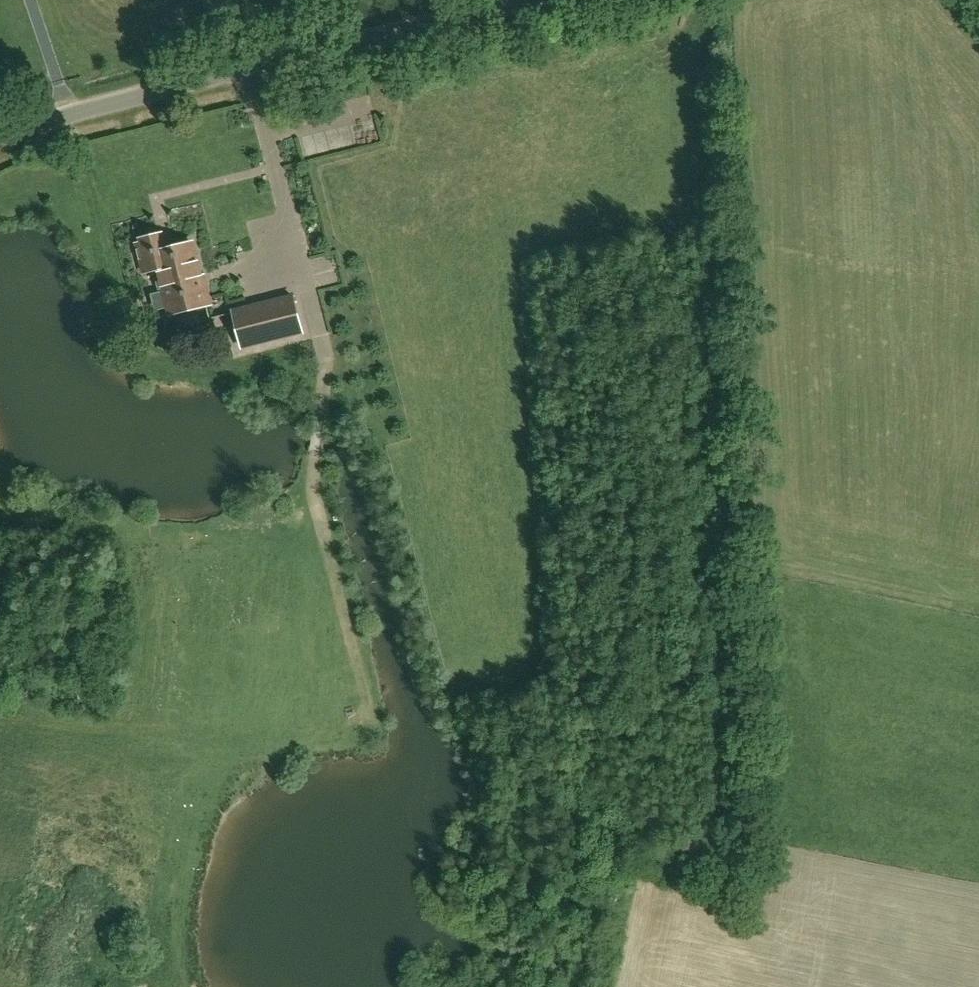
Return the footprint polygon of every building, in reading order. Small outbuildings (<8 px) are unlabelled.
[(161,234),(141,239),(142,243),(136,244),(143,272),(155,269),(159,287),(163,286),(170,314),(207,305),(192,243),(165,249),(161,234)] [(292,295),(233,310),(243,347),(302,333),(292,295)]
